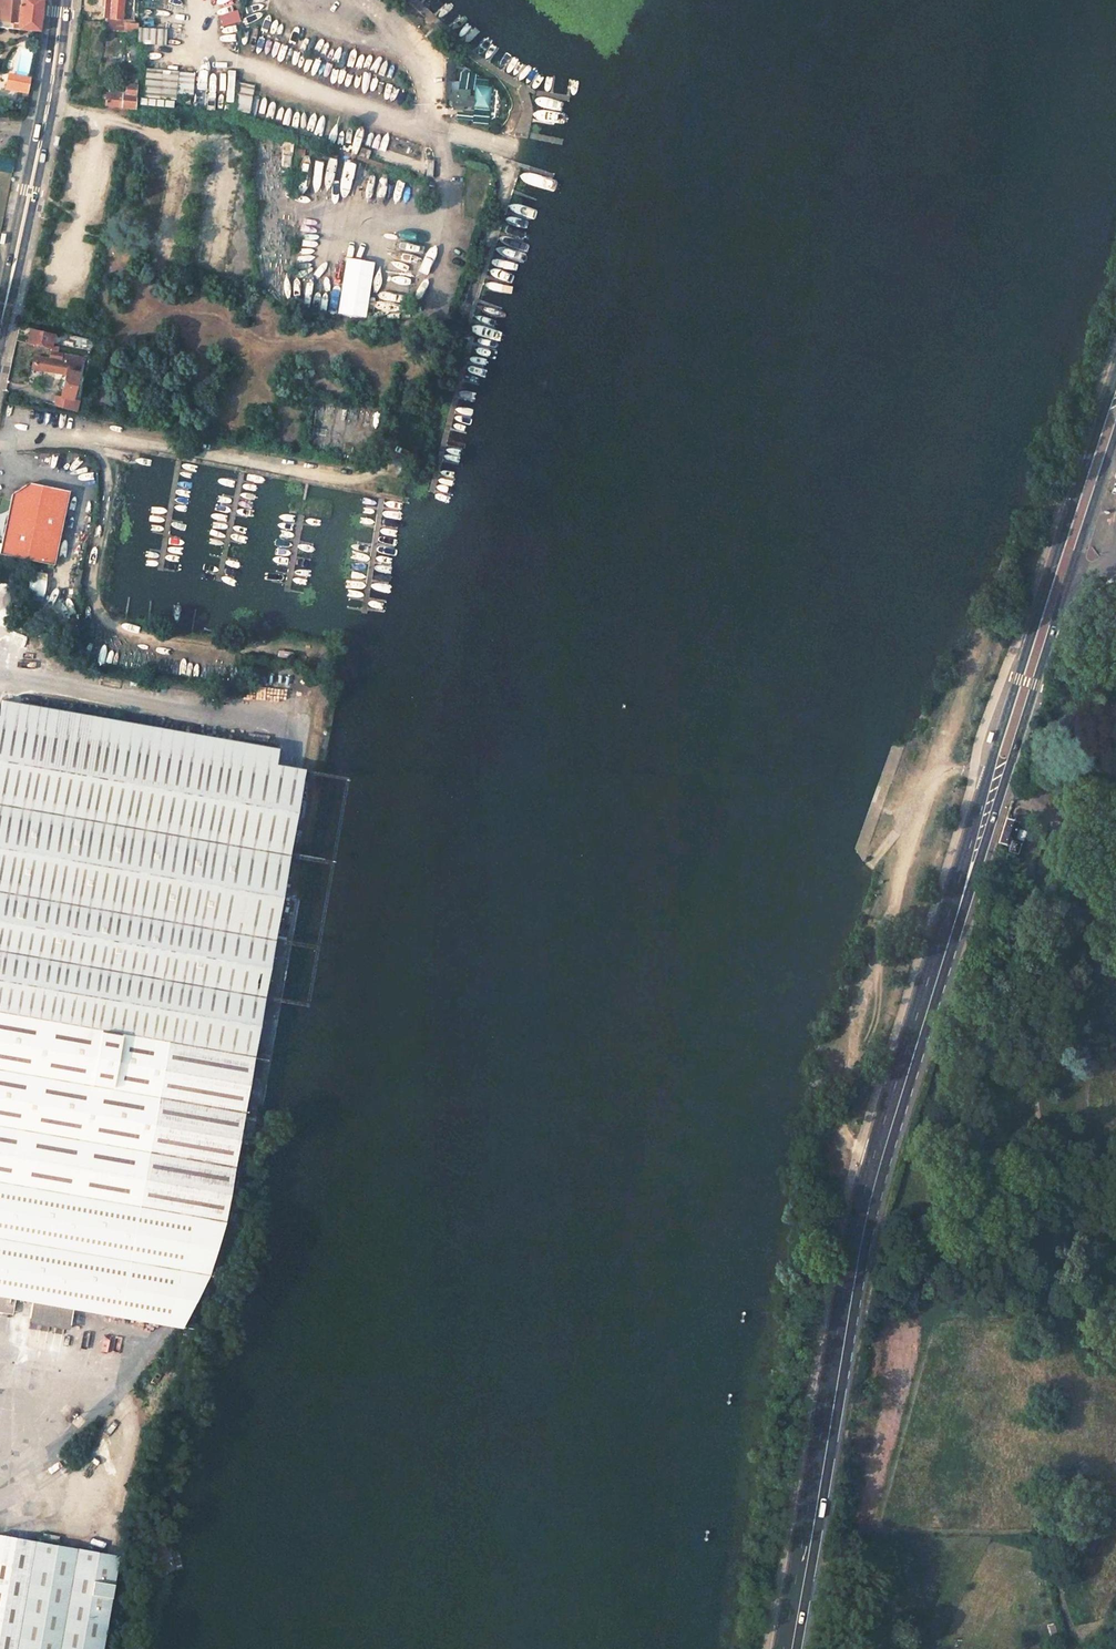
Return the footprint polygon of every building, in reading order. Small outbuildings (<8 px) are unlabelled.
[(0,20),(0,27),(39,30),(43,0),(2,0),(2,3),(0,20)] [(103,17),(122,19),(124,0),(105,0),(103,17)] [(217,16),(221,29),(239,23),(236,10),(217,16)] [(104,20),(103,30),(124,32),(124,22),(104,20)] [(124,22),(124,32),(138,33),(138,23),(124,22)] [(157,31),(145,30),(145,47),(157,47),(157,31)] [(130,45),(130,60),(137,61),(138,45),(130,45)] [(194,74),(177,73),(178,72),(161,71),(158,99),(175,100),(175,94),(192,96),(194,74)] [(105,94),(105,106),(136,110),(137,75),(127,74),(126,86),(125,95),(108,94),(105,94)] [(233,109),(249,111),(252,84),(237,82),(233,109)] [(449,82),(448,107),(458,107),(472,108),(473,95),(466,95),(466,91),(456,90),(457,83),(449,82)] [(109,85),(108,94),(125,95),(126,86),(109,85)] [(11,172),(12,157),(0,156),(0,171),(11,172)] [(347,192),(354,162),(342,159),(335,189),(347,192)] [(421,175),(431,175),(432,159),(422,159),(421,175)] [(19,329),(16,341),(50,348),(53,336),(19,329)] [(35,357),(33,369),(64,376),(60,399),(58,398),(56,406),(70,410),(81,359),(57,354),(58,350),(59,347),(54,346),(53,350),(51,350),(48,359),(35,357)] [(0,547),(0,555),(28,560),(53,565),(68,491),(29,483),(11,495),(0,547)] [(1102,618),(1115,623),(1115,619),(1115,618),(1103,614),(1102,618)] [(3,703),(0,717),(0,1316),(7,1317),(10,1303),(28,1306),(24,1328),(71,1337),(74,1318),(208,1341),(307,771),(276,765),(278,751),(3,703)] [(1005,818),(997,844),(1007,847),(1005,851),(1015,854),(1018,843),(1010,841),(1017,822),(1005,818)] [(118,1559),(0,1538),(0,1648),(104,1648),(118,1559)]
